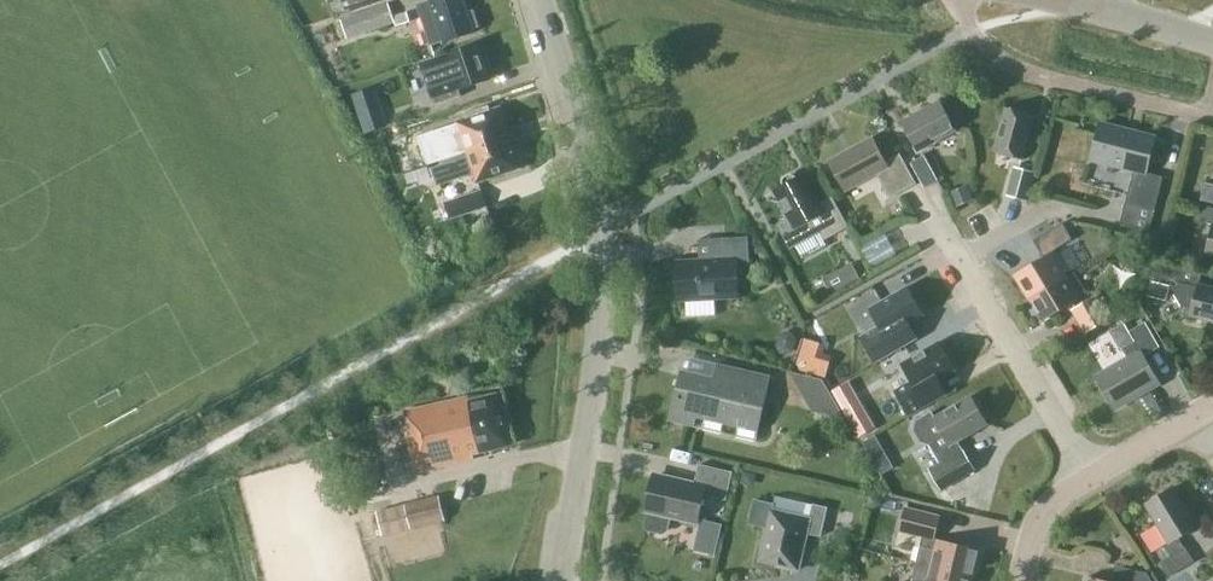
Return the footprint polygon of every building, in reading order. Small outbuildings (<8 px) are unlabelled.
[(353,11),(385,0),(349,0),(353,11)] [(479,27),(473,10),(467,12),(463,0),(429,0),(417,4),(426,31),(421,33),(425,45),(430,44),(431,45),(443,41),(444,42),(474,32),(472,29),(479,27)] [(392,16),(388,4),(341,20),(347,40),(395,24),(396,26),(411,21),(407,10),(392,16)] [(458,90),(489,79),(478,44),(421,63),(435,105),(461,97),(458,90)] [(918,151),(955,131),(939,101),(901,121),(918,151)] [(365,131),(384,125),(378,106),(359,112),(365,131)] [(1022,159),(1032,121),(1034,115),(1006,107),(994,151),(1022,159)] [(503,121),(499,108),(462,121),(458,122),(418,136),(428,165),(468,151),(509,138),(503,121)] [(1148,232),(1154,210),(1162,177),(1146,172),(1154,137),(1100,123),(1091,159),(1133,170),(1119,224),(1148,232)] [(478,181),(519,167),(509,138),(468,151),(469,156),(431,169),(437,185),(475,172),(478,181)] [(885,162),(871,138),(829,161),(845,190),(876,173),(889,197),(916,183),(899,154),(885,162)] [(924,188),(938,181),(924,155),(910,163),(924,188)] [(408,183),(431,176),(428,166),(405,173),(408,183)] [(1026,200),(1034,172),(1015,166),(1007,195),(1026,200)] [(781,180),(784,185),(773,191),(788,217),(776,223),(790,249),(820,232),(824,239),(848,226),(831,197),(819,204),(803,175),(797,178),(795,174),(790,173),(782,177),(781,180)] [(1204,182),(1200,200),(1212,203),(1212,184),(1204,182)] [(955,207),(973,199),(967,185),(949,193),(955,207)] [(447,217),(484,205),(479,189),(442,201),(447,217)] [(1198,204),(1195,219),(1212,224),(1212,208),(1198,204)] [(871,255),(898,245),(890,224),(863,234),(871,255)] [(1034,241),(1044,256),(1045,256),(1073,238),(1063,224),(1034,241)] [(681,299),(734,296),(733,272),(750,271),(748,237),(698,240),(699,261),(679,262),(681,299)] [(1027,298),(1065,275),(1051,252),(1045,256),(1044,256),(1013,274),(1027,298)] [(1198,284),(1202,270),(1162,260),(1157,277),(1177,282),(1174,294),(1182,306),(1192,308),(1190,315),(1212,321),(1212,288),(1198,284)] [(837,268),(845,284),(858,277),(850,261),(837,268)] [(1065,275),(1027,298),(1041,321),(1079,299),(1065,275)] [(1166,302),(1170,285),(1150,280),(1146,297),(1166,302)] [(875,362),(917,338),(908,322),(923,314),(907,286),(869,308),(879,325),(860,336),(875,362)] [(1085,334),(1109,319),(1095,295),(1070,309),(1085,334)] [(1114,408),(1158,383),(1143,356),(1159,347),(1145,322),(1128,331),(1133,341),(1121,348),(1127,358),(1095,376),(1114,408)] [(779,334),(778,335),(776,344),(776,346),(777,347),(777,348),(779,350),(781,351),(783,352),(785,353),(786,353),(788,352),(789,352),(791,351),(792,350),(793,349),(796,340),(795,339),(795,337),(795,336),(793,334),(791,332),(789,331),(787,331),(785,331),(782,331),(781,332),(780,333),(779,334)] [(954,369),(938,341),(900,364),(911,382),(895,391),(909,415),(936,399),(928,385),(954,369)] [(758,430),(770,377),(716,364),(713,378),(680,371),(669,420),(694,426),(696,417),(758,430)] [(822,378),(788,371),(813,413),(816,411),(846,418),(822,378)] [(859,436),(872,429),(845,383),(833,390),(859,436)] [(509,446),(497,394),(470,400),(469,397),(405,411),(409,430),(406,430),(415,472),(474,459),(473,454),(509,446)] [(986,424),(970,396),(934,417),(931,412),(916,420),(914,429),(920,441),(930,444),(940,462),(928,468),(940,489),(974,470),(957,441),(986,424)] [(894,465),(876,434),(863,441),(882,473),(894,465)] [(725,499),(732,472),(699,464),(695,483),(657,475),(645,526),(648,530),(662,533),(666,531),(670,516),(696,523),(703,494),(725,499)] [(744,469),(740,483),(752,486),(756,473),(744,469)] [(1184,547),(1178,538),(1195,528),(1171,487),(1145,502),(1170,542),(1163,546),(1169,556),(1159,562),(1168,577),(1193,561),(1184,547)] [(881,503),(883,496),(871,493),(868,506),(875,507),(881,503)] [(398,533),(446,521),(439,494),(391,507),(398,533)] [(748,524),(766,528),(762,544),(759,544),(755,563),(774,568),(775,565),(797,570),(806,533),(820,536),(827,507),(812,504),(809,519),(773,510),(774,503),(753,499),(748,524)] [(916,562),(973,576),(980,549),(937,539),(934,538),(939,516),(904,508),(898,531),(922,536),(919,547),(916,562)] [(846,516),(844,524),(857,527),(860,515),(852,513),(846,516)] [(697,540),(695,549),(714,553),(716,544),(718,535),(720,525),(702,521),(699,530),(697,540)] [(973,576),(916,562),(912,578),(911,580),(972,580),(973,576)] [(1146,574),(1121,567),(1118,580),(1150,580),(1146,574)] [(1169,580),(1190,580),(1184,571),(1169,580)]
